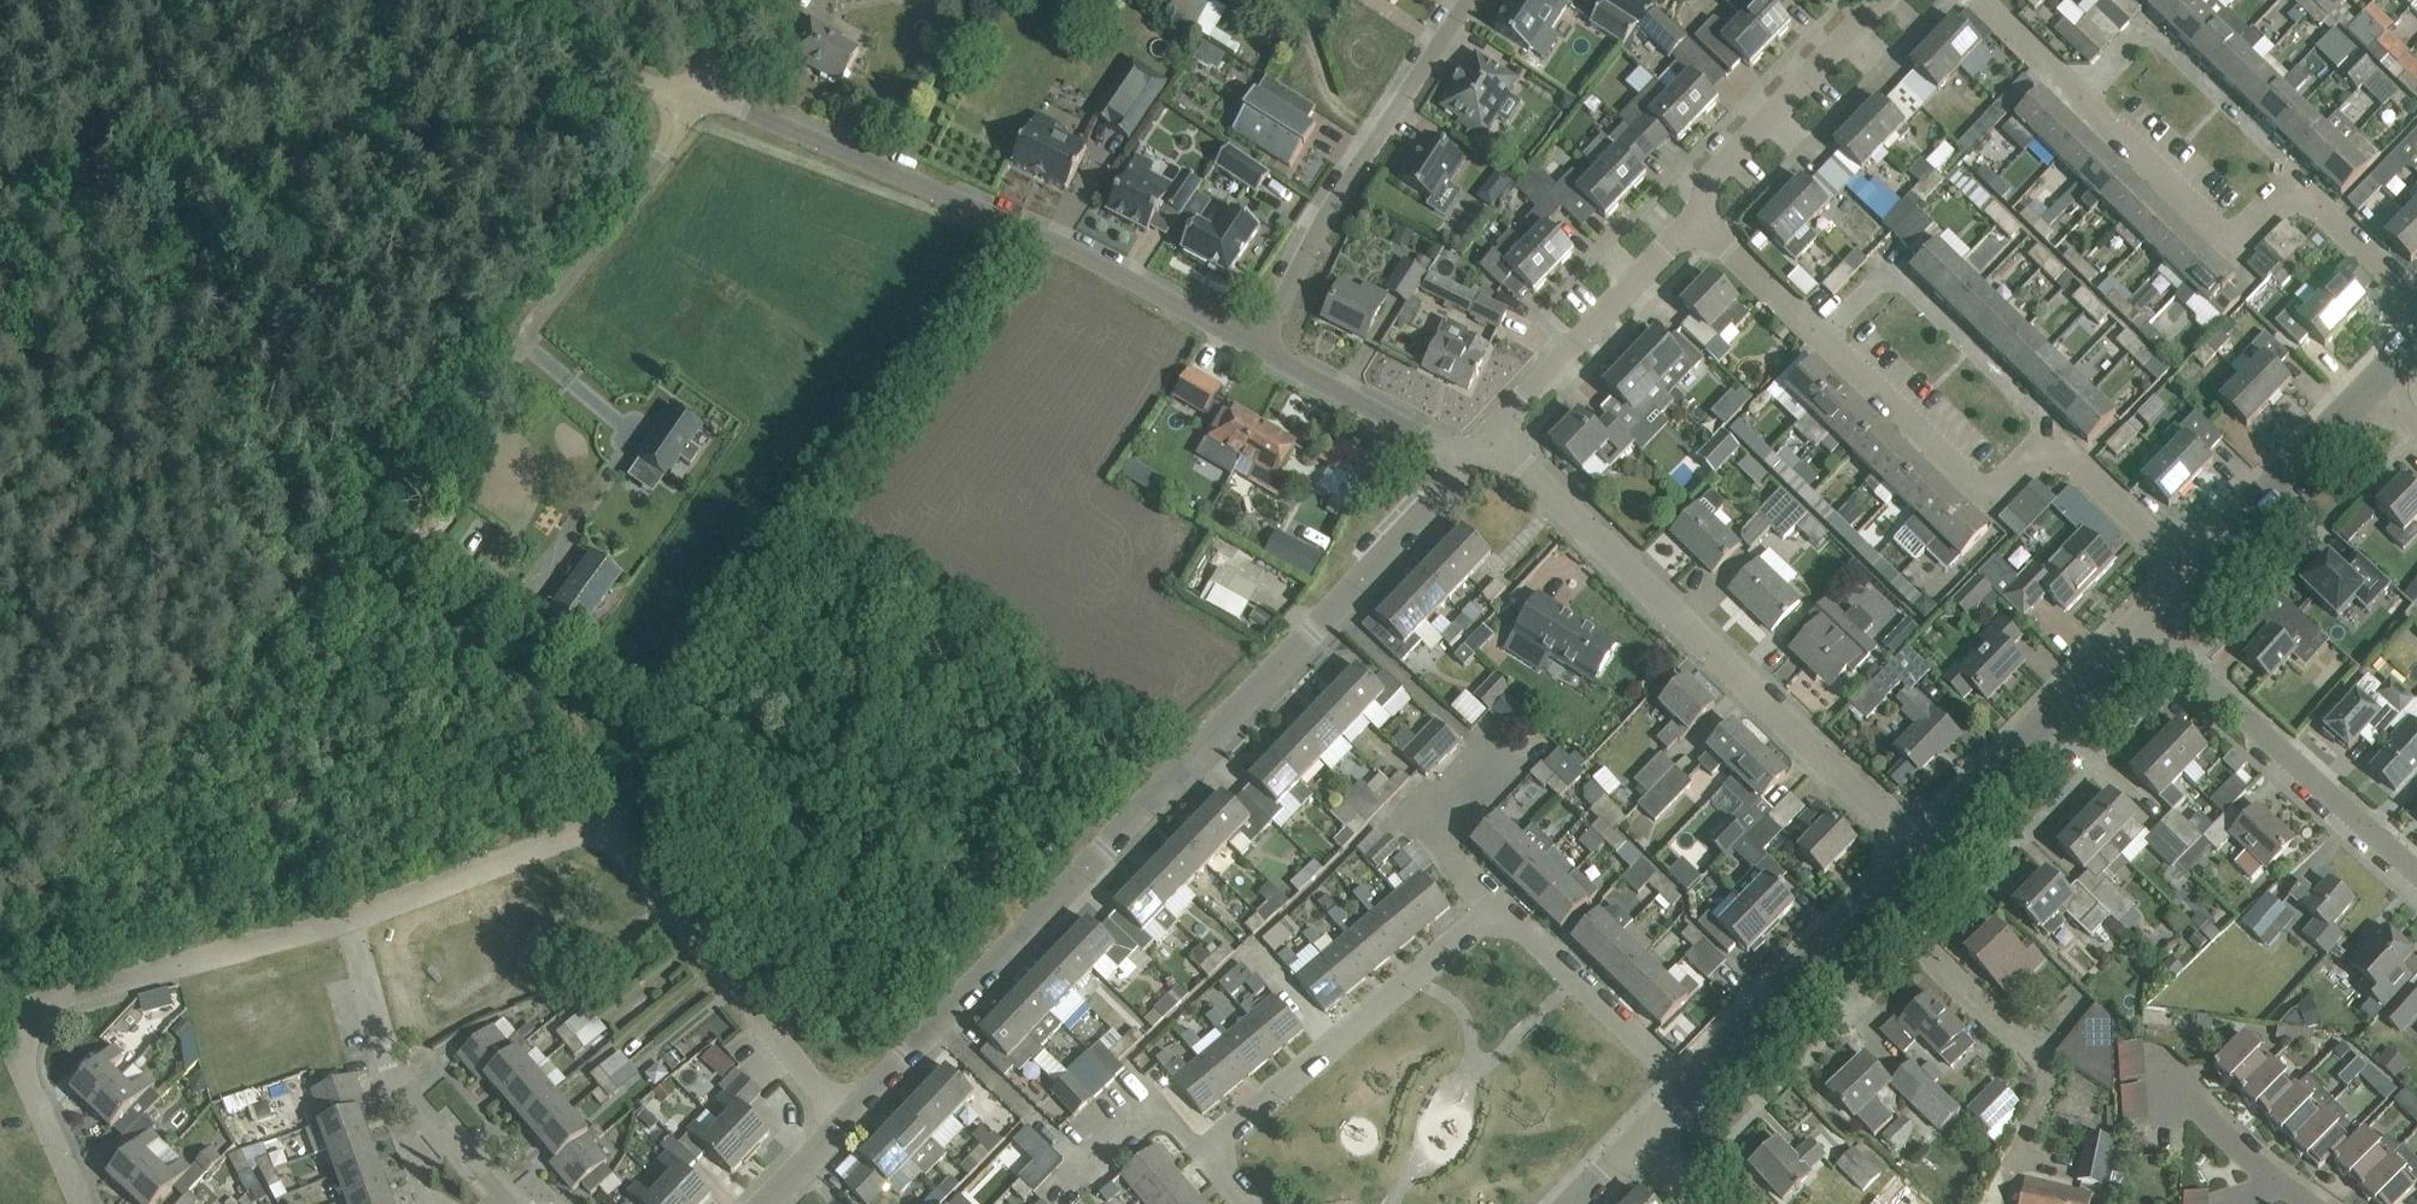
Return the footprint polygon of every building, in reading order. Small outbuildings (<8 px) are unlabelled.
[(1495,29),(1529,51),(1544,28),(1550,32),(1551,31),(1568,4),(1562,1),(1563,0),(1514,0),(1495,29)] [(1638,25),(1640,26),(1654,5),(1646,0),(1606,0),(1604,3),(1638,25)] [(1742,19),(1771,47),(1791,26),(1773,8),(1781,0),(1732,0),(1727,5),(1742,19)] [(2035,11),(2045,0),(2023,0),(2035,11)] [(2107,0),(2103,0),(2095,8),(2121,33),(2130,23),(2107,0)] [(2130,23),(2141,12),(2129,0),(2107,0),(2130,23)] [(2148,8),(2170,29),(2196,2),(2197,0),(2155,0),(2148,8)] [(2191,50),(2227,13),(2214,0),(2197,0),(2196,2),(2170,29),(2191,50)] [(2228,10),(2238,0),(2218,0),(2228,10)] [(2308,16),(2316,7),(2309,0),(2297,0),(2294,3),(2308,16)] [(2316,7),(2329,19),(2337,28),(2339,26),(2345,31),(2355,21),(2340,7),(2347,0),(2323,0),(2316,7)] [(1624,47),(1638,25),(1604,3),(1590,24),(1624,47)] [(2316,7),(2308,16),(2320,28),(2329,19),(2316,7)] [(2121,33),(2095,8),(2084,19),(2110,44),(2121,33)] [(1688,40),(1657,10),(1640,29),(1670,59),(1688,40)] [(2213,71),(2250,32),(2229,11),(2227,13),(2191,50),(2213,71)] [(1751,68),(1771,47),(1742,19),(1732,29),(1717,21),(1714,18),(1695,38),(1731,73),(1743,60),(1751,68)] [(1955,19),(1933,42),(1960,68),(1982,45),(1955,19)] [(2110,44),(2084,19),(2075,29),(2101,54),(2110,44)] [(844,37),(812,20),(794,52),(821,67),(819,72),(842,84),(859,51),(842,42),(844,37)] [(2090,65),(2101,54),(2075,29),(2065,20),(2054,31),(2090,65)] [(2213,71),(2234,91),(2260,65),(2260,64),(2250,55),(2265,40),(2253,29),(2250,32),(2213,71)] [(2368,54),(2377,45),(2364,32),(2355,41),(2368,54)] [(2348,60),(2356,52),(2343,39),(2334,47),(2348,60)] [(1960,68),(1933,42),(1911,65),(1938,91),(1960,68)] [(1204,43),(1196,57),(1217,70),(1226,56),(1204,43)] [(2390,57),(2377,45),(2368,54),(2381,66),(2390,57)] [(2356,52),(2348,60),(2337,71),(2358,92),(2377,73),(2356,52)] [(2234,91),(2256,112),(2290,77),(2290,76),(2268,55),(2260,64),(2260,65),(2234,91)] [(1477,57),(1444,107),(1463,119),(1462,122),(1483,136),(1496,117),(1508,125),(1522,103),(1507,94),(1515,82),(1477,57)] [(1129,140),(1167,84),(1133,61),(1095,117),(1129,140)] [(1669,94),(1699,122),(1719,101),(1678,62),(1670,70),(1679,84),(1669,94)] [(2399,65),(2389,74),(2410,94),(2416,86),(2416,83),(2399,65)] [(2277,133),(2303,106),(2293,96),(2310,79),(2299,67),(2290,76),(2290,77),(2256,112),(2277,133)] [(1307,123),(1316,108),(1267,77),(1233,131),(1291,167),(1303,147),(1305,149),(1317,129),(1307,123)] [(2390,102),(2399,93),(2386,80),(2377,89),(2390,102)] [(1625,124),(1654,152),(1670,135),(1679,143),(1699,122),(1669,94),(1655,81),(1619,118),(1625,124)] [(2030,91),(2020,81),(1997,104),(2008,114),(2030,91)] [(1878,99),(1856,122),(1883,148),(1895,135),(1902,141),(1910,132),(1904,126),(1921,108),(1901,89),(1885,105),(1878,99)] [(2016,117),(2038,139),(2063,113),(2041,92),(2016,117)] [(2412,106),(2399,93),(2390,102),(2403,115),(2412,106)] [(1566,96),(1562,103),(1563,109),(1570,113),(1576,103),(1566,96)] [(2008,114),(1997,104),(1984,117),(1995,127),(2008,114)] [(2299,154),(2325,127),(2303,106),(2277,133),(2299,154)] [(2038,139),(2059,159),(2084,133),(2063,113),(2038,139)] [(1883,148),(1856,122),(1835,145),(1861,171),(1883,148)] [(1597,170),(1627,198),(1647,177),(1638,169),(1654,152),(1625,124),(1609,141),(1603,136),(1583,157),(1597,170)] [(1067,191),(1085,154),(1084,153),(1087,148),(1054,131),(1051,137),(1031,127),(1013,164),(1067,191)] [(2299,154),(2320,175),(2346,148),(2346,147),(2325,127),(2299,154)] [(2084,133),(2059,159),(2081,180),(2106,155),(2084,133)] [(1413,162),(1402,180),(1432,200),(1428,207),(1445,218),(1461,193),(1449,185),(1465,159),(1427,134),(1417,149),(1421,151),(1413,162)] [(2346,148),(2320,175),(2342,196),(2382,156),(2359,134),(2346,147),(2346,148)] [(1215,166),(1257,195),(1271,174),(1229,146),(1215,166)] [(2395,152),(2387,161),(2398,171),(2401,173),(2408,165),(2395,152)] [(2106,155),(2081,180),(2092,191),(2082,202),(2092,212),(2102,201),(2127,175),(2106,155)] [(1174,187),(1149,174),(1153,165),(1138,156),(1108,212),(1147,233),(1162,204),(1181,217),(1203,185),(1184,173),(1174,187)] [(1909,173),(1921,184),(1932,195),(1945,181),(1922,159),(1909,173)] [(1977,176),(1990,189),(1998,179),(1986,167),(1977,176)] [(1802,179),(1780,202),(1807,227),(1846,187),(1826,168),(1824,169),(1826,170),(1810,187),(1802,179)] [(1996,226),(2007,215),(1958,168),(1945,181),(1932,195),(1917,210),(1931,223),(1960,192),(1996,226)] [(1500,170),(1480,194),(1496,206),(1515,182),(1500,170)] [(1627,198),(1597,170),(1587,180),(1573,171),(1549,196),(1562,208),(1583,228),(1584,227),(1581,224),(1596,208),(1607,219),(1627,198)] [(2377,171),(2347,201),(2359,212),(2388,182),(2377,171)] [(2127,175),(2102,201),(2124,222),(2149,196),(2127,175)] [(1998,179),(1990,189),(2002,201),(2011,192),(1998,179)] [(1921,184),(1882,224),(1893,234),(1917,210),(1932,195),(1921,184)] [(2406,215),(2416,226),(2416,187),(2406,198),(2415,206),(2406,215)] [(1549,196),(1544,191),(1528,208),(1533,213),(1546,225),(1562,208),(1549,196)] [(1198,194),(1184,213),(1198,221),(1199,222),(1211,203),(1198,194)] [(2066,195),(2041,220),(2032,230),(2046,242),(2054,233),(2050,229),(2075,203),(2066,195)] [(2149,196),(2124,222),(2114,231),(2136,253),(2146,243),(2170,217),(2149,196)] [(1783,252),(1795,263),(1818,238),(1807,227),(1780,202),(1758,225),(1785,250),(1783,252)] [(2020,217),(2032,230),(2041,220),(2029,208),(2020,217)] [(1181,250),(1228,276),(1261,228),(1233,209),(1218,232),(1199,222),(1198,221),(1188,238),(1181,250)] [(1917,210),(1893,234),(1907,248),(1931,223),(1917,210)] [(1198,221),(1184,213),(1173,228),(1188,238),(1198,221)] [(1535,235),(1525,245),(1554,273),(1574,252),(1546,225),(1533,213),(1526,221),(1535,235)] [(2007,215),(1996,226),(2010,240),(2022,229),(2007,215)] [(2406,215),(2385,237),(2411,263),(2416,256),(2416,226),(2406,215)] [(2170,217),(2146,243),(2167,264),(2192,238),(2170,217)] [(2286,221),(2275,231),(2296,252),(2307,241),(2286,221)] [(1931,223),(1907,248),(1920,260),(1937,243),(1944,236),(1931,223)] [(1893,234),(1882,224),(1842,265),(1853,276),(1893,234)] [(1534,294),(1554,273),(1525,245),(1511,231),(1496,246),(1499,249),(1481,267),(1502,288),(1514,275),(1534,294)] [(2296,252),(2275,231),(2265,242),(2286,262),(2296,252)] [(1761,237),(1752,246),(1759,253),(1768,243),(1761,236),(1761,237)] [(2167,264),(2188,284),(2213,259),(2192,238),(2167,264)] [(2286,262),(2285,264),(2296,274),(2317,251),(2307,241),(2296,252),(2286,262)] [(2286,262),(2265,242),(2254,252),(2275,273),(2285,264),(2286,262)] [(1933,292),(1959,264),(1937,243),(1920,260),(1911,270),(1933,292)] [(2041,270),(2052,258),(2039,245),(2028,257),(2041,270)] [(2062,259),(2075,272),(2084,263),(2081,259),(2071,250),(2062,259)] [(1418,267),(1407,261),(1388,289),(1410,303),(1414,298),(1428,276),(1425,273),(1433,262),(1425,257),(1418,267)] [(2052,258),(2041,270),(2055,283),(2066,271),(2052,258)] [(2213,259),(2188,284),(2179,293),(2176,298),(2186,308),(2199,295),(2223,318),(2241,299),(2228,287),(2235,280),(2213,259)] [(2332,285),(2320,298),(2347,324),(2369,301),(2361,293),(2371,283),(2349,261),(2329,282),(2332,285)] [(2084,263),(2075,272),(2088,284),(2097,275),(2084,263)] [(1955,313),(1982,286),(1959,264),(1933,292),(1955,313)] [(2285,264),(2272,276),(2283,287),(2296,274),(2285,264)] [(1853,276),(1842,265),(1822,286),(1833,297),(1853,276)] [(1499,328),(1507,311),(1431,274),(1422,291),(1472,315),(1499,328)] [(1735,331),(1750,315),(1710,276),(1684,304),(1694,314),(1681,328),(1706,351),(1719,338),(1720,339),(1731,327),(1735,331)] [(1366,286),(1362,294),(1341,284),(1324,319),(1365,339),(1387,297),(1366,286)] [(2148,285),(2131,304),(2141,313),(2159,295),(2148,285)] [(2298,300),(2275,322),(2299,345),(2311,333),(2325,347),(2347,324),(2320,298),(2307,285),(2295,298),(2298,300)] [(1982,286),(1955,313),(1977,335),(2004,307),(1982,286)] [(2085,313),(2096,301),(2083,288),(2072,300),(2085,313)] [(2105,301),(2119,314),(2127,305),(2114,291),(2105,301)] [(2096,301),(2085,313),(2099,326),(2110,315),(2096,301)] [(2127,305),(2119,314),(2133,326),(2141,317),(2127,305)] [(1977,335),(2000,356),(2027,329),(2004,307),(1977,335)] [(2230,319),(2206,344),(2217,354),(2230,341),(2227,338),(2237,327),(2230,319)] [(1439,338),(1425,369),(1468,390),(1476,376),(1477,377),(1479,372),(1478,372),(1483,360),(1480,359),(1486,345),(1467,336),(1469,333),(1447,323),(1444,323),(1437,337),(1439,338)] [(2171,347),(2149,325),(2140,334),(2162,355),(2171,347)] [(2048,351),(2027,329),(2000,356),(2022,378),(2048,351)] [(2118,366),(2129,354),(2140,343),(2127,331),(2105,354),(2118,366)] [(2253,366),(2242,378),(2269,404),(2291,381),(2277,368),(2289,355),(2265,333),(2243,357),(2253,366)] [(1631,360),(1669,396),(1704,361),(1676,334),(1666,344),(1655,334),(1631,360)] [(2140,343),(2129,354),(2144,369),(2154,358),(2140,343)] [(2204,368),(2217,354),(2206,344),(2193,357),(2204,368)] [(2044,400),(2071,372),(2048,351),(2022,378),(2044,400)] [(1661,416),(1674,402),(1669,396),(1631,360),(1606,385),(1617,396),(1602,412),(1629,438),(1634,433),(1656,411),(1661,416)] [(1790,391),(1810,411),(1811,411),(1837,385),(1815,363),(1798,381),(1789,372),(1767,394),(1778,404),(1790,391)] [(1190,370),(1175,396),(1206,414),(1217,420),(1196,455),(1231,476),(1234,472),(1242,457),(1261,425),(1226,405),(1224,408),(1213,402),(1221,388),(1190,370)] [(2071,372),(2044,400),(2067,421),(2093,394),(2071,372)] [(2269,404),(2242,378),(2220,400),(2247,427),(2269,404)] [(1728,427),(1756,395),(1742,383),(1714,415),(1728,427)] [(1810,433),(1821,444),(1858,405),(1837,385),(1811,411),(1810,411),(1799,422),(1793,428),(1804,439),(1810,433)] [(2093,394),(2067,421),(2089,443),(2115,415),(2093,394)] [(701,426),(691,419),(671,405),(636,456),(665,477),(679,458),(690,465),(699,452),(688,444),(701,426)] [(1854,453),(1880,426),(1858,405),(1821,444),(1832,455),(1843,443),(1854,453)] [(2175,446),(2164,458),(2191,484),(2213,461),(2207,456),(2223,438),(2195,412),(2179,429),(2176,425),(2166,436),(2175,446)] [(1633,442),(1629,438),(1609,419),(1608,420),(1613,425),(1603,436),(1579,414),(1552,442),(1583,472),(1598,456),(1611,468),(1633,442)] [(1760,461),(1769,452),(1738,422),(1730,432),(1760,461)] [(2116,457),(2138,435),(2127,424),(2105,446),(2116,457)] [(1261,425),(1242,457),(1258,466),(1249,482),(1282,502),(1294,481),(1280,473),(1296,446),(1261,425)] [(1901,447),(1880,426),(1854,453),(1875,474),(1901,447)] [(1740,449),(1722,432),(1698,458),(1715,475),(1740,449)] [(1332,436),(1320,457),(1349,474),(1361,453),(1332,436)] [(1885,483),(1897,495),(1923,468),(1901,447),(1875,474),(1865,484),(1875,494),(1885,483)] [(1336,497),(1332,503),(1350,514),(1378,463),(1361,453),(1349,474),(1336,497)] [(1783,483),(1792,474),(1772,455),(1764,465),(1783,483)] [(2164,458),(2142,480),(2169,507),(2191,484),(2164,458)] [(1923,468),(1897,495),(1918,515),(1944,488),(1923,468)] [(1792,474),(1783,483),(1801,500),(1809,491),(1792,474)] [(2414,523),(2416,520),(2416,475),(2409,484),(2403,479),(2376,507),(2394,523),(2386,532),(2404,550),(2416,536),(2416,526),(2414,523)] [(2037,480),(2027,490),(2048,510),(2057,500),(2037,480)] [(1926,550),(1966,509),(1944,488),(1918,515),(1904,529),(1926,550)] [(1771,527),(1795,503),(1781,490),(1758,514),(1771,527)] [(2048,510),(2027,490),(2018,500),(2038,520),(2048,510)] [(1689,551),(1713,573),(1740,545),(1713,518),(1723,507),(1723,501),(1715,493),(1709,493),(1698,504),(1699,505),(1674,530),(1688,544),(1690,542),(1695,546),(1689,551)] [(1826,525),(1835,516),(1813,495),(1804,504),(1826,525)] [(2038,520),(2018,500),(2008,510),(2029,529),(2038,520)] [(1836,517),(1835,516),(1826,525),(1847,545),(1856,536),(1850,530),(1865,514),(1852,501),(1836,517)] [(1808,516),(1795,503),(1771,527),(1785,541),(1808,516)] [(2350,546),(2381,514),(2370,503),(2338,534),(2350,546)] [(1966,509),(1926,550),(1948,572),(1988,530),(1966,509)] [(2029,529),(2008,510),(1999,519),(2019,539),(2029,529)] [(1441,552),(1469,578),(1491,555),(1463,529),(1441,552)] [(1278,531),(1265,554),(1300,572),(1312,578),(1322,559),(1324,556),(1278,531)] [(407,533),(400,543),(411,550),(418,541),(407,533)] [(2020,579),(1996,557),(1978,575),(2002,598),(2022,618),(2048,592),(2067,611),(2083,595),(2081,594),(2094,580),(2096,581),(2114,563),(2083,533),(2041,576),(2032,567),(2020,579)] [(1868,565),(1877,556),(1856,536),(1847,545),(1868,565)] [(1441,552),(1420,574),(1448,600),(1469,578),(1441,552)] [(2303,583),(2302,584),(2338,619),(2356,600),(2367,611),(2392,585),(2357,554),(2342,569),(2329,556),(2318,569),(2315,565),(2300,581),(2303,583)] [(592,555),(571,584),(545,617),(574,640),(622,578),(592,555)] [(1899,578),(1877,556),(1868,565),(1890,587),(1899,578)] [(1760,564),(1752,571),(1734,587),(1748,601),(1750,599),(1754,603),(1749,608),(1772,631),(1800,602),(1760,564)] [(1207,601),(1244,621),(1262,587),(1225,568),(1207,601)] [(1448,600),(1420,574),(1399,595),(1427,622),(1448,600)] [(2002,598),(1978,575),(1952,601),(1967,617),(1981,603),(1990,611),(2002,598)] [(1921,599),(1899,578),(1890,587),(1912,608),(1921,599)] [(1485,593),(1494,602),(1506,589),(1497,580),(1485,593)] [(2276,592),(2253,615),(2269,632),(2246,657),(2270,679),(2296,651),(2289,644),(2299,633),(2312,645),(2323,634),(2276,592)] [(1485,593),(1472,606),(1481,615),(1494,602),(1485,593)] [(1427,622),(1399,595),(1377,619),(1387,629),(1377,640),(1401,664),(1422,642),(1415,635),(1427,623),(1427,622)] [(1553,656),(1594,681),(1617,645),(1539,596),(1507,647),(1545,670),(1553,656)] [(1827,601),(1811,617),(1819,625),(1793,651),(1808,666),(1812,661),(1834,682),(1848,668),(1853,672),(1876,648),(1864,636),(1873,626),(1872,622),(1859,609),(1855,609),(1845,618),(1827,601)] [(2010,650),(2021,638),(2000,618),(1981,638),(1987,645),(1961,672),(1956,667),(1944,679),(1964,698),(1975,687),(1988,700),(2023,663),(2010,650)] [(1454,624),(1441,638),(1450,646),(1463,633),(1454,624)] [(1466,641),(1473,652),(1493,638),(1486,628),(1466,641)] [(1465,647),(1455,657),(1465,667),(1475,657),(1465,647)] [(1342,684),(1335,690),(1349,703),(1363,716),(1364,717),(1379,731),(1392,718),(1384,710),(1387,706),(1393,700),(1403,689),(1392,679),(1384,671),(1374,682),(1358,667),(1351,674),(1342,684)] [(1887,669),(1852,705),(1866,720),(1885,702),(1883,700),(1901,683),(1887,669)] [(1474,696),(1491,713),(1512,691),(1495,675),(1474,696)] [(1687,679),(1670,696),(1662,705),(1676,719),(1657,739),(1668,751),(1679,740),(1680,741),(1714,706),(1687,679)] [(2414,702),(2391,681),(2371,702),(2365,697),(2364,698),(2357,693),(2342,711),(2337,706),(2322,722),(2327,727),(2323,733),(2334,743),(2337,740),(2349,750),(2379,717),(2390,728),(2414,702)] [(1932,712),(1908,689),(1898,700),(1906,708),(1903,711),(1918,726),(1896,749),(1905,757),(1906,758),(1905,760),(1908,763),(1910,761),(1919,770),(1920,771),(1942,749),(1944,751),(1959,735),(1934,710),(1932,712)] [(1335,690),(1314,712),(1342,738),(1363,716),(1335,690)] [(1342,738),(1314,712),(1293,735),(1320,761),(1342,738)] [(1436,721),(1403,755),(1426,777),(1459,743),(1436,721)] [(2372,770),(2395,791),(2416,767),(2416,726),(2411,721),(2392,741),(2395,744),(2372,770)] [(2179,723),(2157,746),(2185,774),(2196,764),(2208,776),(2220,764),(2179,723)] [(1724,764),(1735,775),(1760,750),(1734,725),(1709,750),(1710,750),(1699,762),(1712,776),(1724,764)] [(1293,735),(1271,758),(1298,784),(1320,761),(1293,735)] [(2173,786),(2185,774),(2157,746),(2132,772),(2174,812),(2187,799),(2173,786)] [(1545,765),(1570,789),(1585,773),(1581,768),(1571,759),(1560,749),(1545,765)] [(1760,750),(1735,775),(1723,787),(1743,806),(1730,820),(1728,818),(1708,839),(1725,856),(1732,849),(1746,835),(1748,838),(1773,812),(1761,800),(1786,775),(1760,750)] [(1577,752),(1571,759),(1581,768),(1587,761),(1583,757),(1577,752)] [(1635,781),(1649,794),(1675,767),(1661,753),(1635,781)] [(1905,757),(1888,776),(1901,789),(1919,770),(1910,761),(1908,763),(1905,760),(1906,758),(1905,757)] [(1312,797),(1298,784),(1271,758),(1250,780),(1253,783),(1243,794),(1273,824),(1280,830),(1312,797)] [(1543,763),(1531,774),(1544,788),(1547,786),(1560,799),(1570,789),(1545,765),(1543,763)] [(1675,767),(1649,794),(1639,805),(1656,822),(1693,784),(1675,767)] [(1594,806),(1623,790),(1612,770),(1583,785),(1594,806)] [(1390,782),(1400,791),(1410,780),(1401,771),(1390,782)] [(2248,791),(2234,777),(2211,800),(2216,805),(2225,814),(2248,791)] [(1400,791),(1390,782),(1377,795),(1387,805),(1400,791)] [(1223,794),(1199,818),(1228,845),(1229,844),(1241,857),(1273,824),(1243,794),(1233,804),(1223,794)] [(1773,812),(1748,838),(1763,852),(1782,833),(1806,809),(1790,794),(1773,812)] [(2085,820),(2110,844),(2122,833),(2133,844),(2146,831),(2135,821),(2136,820),(2110,794),(2085,820)] [(1816,805),(1801,821),(1815,834),(1800,850),(1824,874),(1855,843),(1816,805)] [(2240,826),(2227,814),(2204,838),(2214,848),(2218,852),(2234,836),(2248,849),(2234,863),(2252,881),(2266,867),(2268,868),(2294,842),(2258,807),(2240,826)] [(2204,838),(2193,828),(2179,814),(2165,828),(2190,852),(2204,838)] [(1359,815),(1346,828),(1356,837),(1369,824),(1359,815)] [(1472,843),(1494,865),(1521,838),(1499,816),(1472,843)] [(1199,818),(1180,839),(1208,866),(1228,845),(1199,818)] [(1591,828),(1604,841),(1613,832),(1600,819),(1591,828)] [(2122,857),(2110,844),(2085,820),(2059,846),(2084,870),(2085,869),(2097,881),(2122,857)] [(1533,825),(1521,838),(1494,865),(1517,887),(1543,859),(1556,846),(1533,825)] [(1356,837),(1346,828),(1334,841),(1344,851),(1356,837)] [(2190,852),(2165,828),(2150,843),(2175,867),(2190,852)] [(1613,832),(1604,841),(1617,853),(1626,844),(1613,832)] [(1401,848),(1389,835),(1366,857),(1379,869),(1401,848)] [(1746,835),(1732,849),(1754,871),(1768,857),(1763,852),(1748,838),(1746,835)] [(1158,861),(1186,888),(1208,866),(1180,839),(1158,861)] [(1641,859),(1634,851),(1625,860),(1633,868),(1641,859)] [(1404,852),(1394,860),(1405,873),(1415,865),(1404,852)] [(1671,871),(1689,891),(1704,877),(1686,857),(1671,871)] [(1517,887),(1539,908),(1566,881),(1543,859),(1517,887)] [(1648,884),(1660,896),(1670,886),(1641,859),(1633,868),(1622,878),(1638,894),(1648,884)] [(1198,899),(1186,888),(1158,861),(1137,884),(1165,911),(1165,910),(1177,921),(1198,899)] [(1324,870),(1323,870),(1315,861),(1291,884),(1300,893),(1324,870)] [(1433,886),(1415,865),(1405,873),(1405,872),(1398,877),(1406,887),(1397,894),(1425,928),(1451,907),(1433,886)] [(1576,871),(1566,881),(1539,908),(1561,930),(1598,892),(1576,871)] [(2089,896),(2077,883),(2067,893),(2046,873),(2015,904),(2044,932),(2045,932),(2049,937),(2055,937),(2064,926),(2064,921),(2063,919),(2067,915),(2091,938),(2111,917),(2089,896)] [(1767,877),(1743,902),(1771,929),(1795,905),(1782,892),(1784,890),(1781,887),(1779,889),(1767,877)] [(2302,883),(2292,894),(2306,907),(2306,908),(2317,918),(2303,934),(2326,955),(2343,936),(2332,927),(2353,902),(2329,881),(2317,895),(2302,883)] [(1269,903),(1257,915),(1266,925),(1290,902),(1270,882),(1260,894),(1269,903)] [(1165,911),(1137,884),(1115,906),(1119,910),(1108,921),(1139,949),(1144,955),(1155,943),(1158,946),(1168,935),(1179,924),(1177,921),(1165,910),(1165,911)] [(1682,898),(1670,886),(1660,896),(1673,908),(1682,898)] [(1363,887),(1354,894),(1364,906),(1368,903),(1373,899),(1363,887)] [(2119,924),(2134,910),(2110,887),(2095,902),(2111,917),(2119,924)] [(2247,916),(2241,923),(2255,936),(2282,906),(2268,893),(2247,916)] [(1397,894),(1372,916),(1400,950),(1425,928),(1397,894)] [(1771,929),(1743,902),(1721,925),(1709,913),(1698,924),(1728,953),(1738,943),(1748,953),(1753,947),(1756,951),(1765,942),(1762,938),(1771,929)] [(1338,908),(1328,915),(1339,928),(1348,920),(1338,908)] [(1594,962),(1621,935),(1599,913),(1572,940),(1594,962)] [(2211,944),(2220,934),(2199,913),(2190,922),(2211,944)] [(1266,925),(1257,915),(1245,926),(1254,936),(1266,925)] [(1372,916),(1346,936),(1375,971),(1400,950),(1372,916)] [(1201,946),(1222,966),(1245,944),(1219,920),(1198,943),(1201,946)] [(1088,921),(1066,944),(1094,971),(1107,984),(1139,949),(1108,921),(1099,931),(1088,921)] [(1284,921),(1265,939),(1278,952),(1298,934),(1284,921)] [(2013,991),(2043,962),(2028,946),(2021,952),(1995,925),(1967,952),(1998,984),(2002,980),(2013,991)] [(1703,939),(1691,926),(1681,937),(1694,949),(1703,939)] [(1313,928),(1304,935),(1315,948),(1324,940),(1323,940),(1313,928)] [(2408,985),(2396,974),(2413,955),(2385,929),(2351,966),(2366,979),(2360,986),(2386,1010),(2408,985)] [(1621,935),(1594,962),(1617,984),(1643,956),(1621,935)] [(1324,940),(1315,948),(1322,957),(1350,992),(1375,971),(1346,936),(1335,946),(1328,937),(1323,940),(1324,940)] [(1708,980),(1726,962),(1703,939),(1694,949),(1686,957),(1708,980)] [(1066,944),(1045,966),(1073,993),(1094,971),(1066,944)] [(1209,978),(1222,966),(1201,946),(1189,957),(1209,978)] [(1289,970),(1298,962),(1288,949),(1278,957),(1289,970)] [(1643,956),(1617,984),(1639,1005),(1665,978),(1643,956)] [(1298,962),(1289,970),(1325,1013),(1350,992),(1322,957),(1309,968),(1302,959),(1298,962)] [(2175,979),(2185,969),(2172,957),(2163,965),(2175,979)] [(1073,993),(1045,966),(1024,988),(1062,1025),(1068,1018),(1083,1003),(1073,993)] [(1257,975),(1246,983),(1257,996),(1268,988),(1257,975)] [(1678,990),(1665,978),(1639,1005),(1662,1027),(1700,988),(1689,978),(1678,990)] [(1190,996),(1190,995),(1180,985),(1155,1009),(1164,1020),(1190,996)] [(2408,985),(2386,1010),(2380,1016),(2399,1033),(2416,1013),(2416,994),(2408,986),(2409,986),(2409,985),(2408,985)] [(1062,1025),(1024,988),(1012,1000),(1002,1011),(1040,1047),(1062,1025)] [(1896,1027),(1911,1043),(1920,1034),(1951,1067),(1973,1046),(1962,1034),(1965,1031),(1929,995),(1896,1027)] [(1250,1017),(1278,1052),(1304,1031),(1275,996),(1250,1017)] [(2108,1013),(2097,1002),(2049,1053),(2113,1094),(2108,1013)] [(585,1008),(567,1026),(589,1048),(607,1030),(585,1008)] [(1205,1017),(1217,1031),(1226,1022),(1215,1009),(1205,1017)] [(1046,1053),(1040,1047),(1002,1011),(981,1033),(991,1043),(981,1054),(1006,1077),(1014,1068),(1020,1073),(1031,1061),(1035,1065),(1046,1053)] [(1278,1052),(1250,1017),(1224,1038),(1253,1073),(1278,1052)] [(2128,1022),(2113,1023),(2114,1037),(2128,1037),(2128,1022)] [(566,1026),(556,1034),(566,1045),(576,1037),(566,1026)] [(2278,1027),(2277,1037),(2294,1040),(2295,1030),(2278,1027)] [(191,1028),(179,1033),(191,1064),(204,1059),(191,1028)] [(479,1080),(524,1042),(517,1034),(506,1044),(492,1028),(459,1056),(479,1080)] [(1135,1029),(1123,1040),(1132,1050),(1145,1038),(1135,1029)] [(1191,1030),(1182,1038),(1192,1050),(1201,1043),(1191,1030)] [(2312,1032),(2295,1030),(2294,1040),(2311,1042),(2312,1032)] [(2227,1079),(2241,1092),(2271,1062),(2245,1036),(2215,1067),(2218,1070),(2218,1071),(2223,1081),(2227,1079)] [(566,1045),(575,1057),(585,1049),(576,1037),(566,1045)] [(1199,1059),(1228,1094),(1253,1073),(1224,1038),(1209,1052),(1199,1059)] [(1090,1052),(1115,1078),(1125,1069),(1119,1062),(1132,1050),(1123,1040),(1110,1052),(1100,1042),(1090,1052)] [(534,1054),(524,1042),(479,1080),(481,1082),(487,1077),(506,1099),(536,1073),(526,1061),(534,1054)] [(2148,1043),(2121,1044),(2122,1081),(2150,1080),(2148,1043)] [(2343,1043),(2334,1052),(2342,1059),(2350,1050),(2343,1043)] [(90,1072),(72,1090),(84,1102),(82,1104),(91,1112),(105,1097),(121,1079),(110,1069),(123,1055),(114,1046),(107,1053),(90,1072)] [(2391,1049),(2381,1062),(2399,1074),(2408,1061),(2391,1049)] [(1166,1051),(1156,1059),(1167,1072),(1176,1063),(1166,1051)] [(1069,1074),(1093,1099),(1115,1078),(1090,1052),(1068,1072),(1069,1074)] [(1890,1083),(1881,1074),(1865,1056),(1829,1090),(1854,1117),(1859,1113),(1874,1129),(1900,1105),(1884,1089),(1890,1083)] [(1203,1115),(1228,1094),(1199,1059),(1174,1080),(1203,1115)] [(2358,1059),(2339,1078),(2348,1087),(2367,1067),(2358,1059)] [(2271,1062),(2241,1092),(2244,1096),(2243,1096),(2249,1106),(2253,1104),(2267,1118),(2297,1087),(2271,1062)] [(2384,1078),(2370,1066),(2363,1075),(2377,1086),(2384,1078)] [(600,1088),(611,1079),(601,1068),(591,1076),(600,1088)] [(925,1091),(953,1118),(975,1095),(947,1068),(925,1091)] [(761,1093),(737,1070),(721,1086),(727,1092),(718,1102),(732,1115),(721,1125),(753,1156),(761,1148),(759,1146),(771,1134),(745,1109),(761,1093)] [(536,1073),(506,1099),(526,1124),(557,1098),(536,1073)] [(1094,1100),(1093,1099),(1069,1074),(1050,1092),(1075,1118),(1094,1100)] [(355,1075),(313,1091),(321,1112),(307,1118),(311,1129),(360,1110),(366,1108),(355,1075)] [(132,1090),(121,1079),(105,1097),(91,1112),(99,1120),(101,1118),(113,1129),(138,1103),(148,1113),(161,1100),(151,1089),(154,1085),(145,1076),(132,1090)] [(2292,1143),(2333,1102),(2323,1093),(2323,1088),(2310,1076),(2298,1088),(2297,1087),(2267,1118),(2270,1121),(2269,1122),(2275,1132),(2278,1130),(2292,1143)] [(620,1090),(611,1079),(600,1088),(610,1098),(620,1090)] [(1998,1081),(1969,1111),(1990,1131),(2019,1102),(1998,1081)] [(1911,1102),(1940,1131),(1961,1110),(1931,1082),(1911,1102)] [(2152,1084),(2124,1086),(2126,1123),(2154,1122),(2152,1084)] [(2409,1116),(2416,1109),(2416,1098),(2407,1089),(2394,1101),(2409,1116)] [(254,1091),(224,1101),(224,1102),(228,1114),(249,1108),(259,1105),(254,1092),(254,1091)] [(904,1113),(932,1140),(953,1118),(925,1091),(904,1113)] [(557,1098),(526,1124),(547,1148),(578,1122),(557,1098)] [(2348,1117),(2333,1102),(2292,1143),(2296,1147),(2295,1147),(2301,1157),(2304,1155),(2319,1169),(2355,1132),(2345,1122),(2348,1117)] [(360,1110),(311,1129),(313,1136),(324,1133),(329,1148),(368,1133),(360,1110)] [(883,1135),(911,1162),(921,1151),(936,1167),(948,1155),(932,1140),(904,1113),(883,1135)] [(136,1125),(123,1140),(133,1150),(123,1160),(109,1175),(121,1186),(119,1188),(127,1196),(142,1181),(143,1180),(156,1166),(158,1164),(170,1151),(161,1142),(150,1132),(156,1125),(146,1115),(136,1125)] [(578,1122),(547,1148),(557,1159),(551,1164),(562,1177),(595,1149),(593,1146),(604,1136),(596,1126),(588,1133),(578,1122)] [(710,1137),(697,1124),(688,1132),(732,1174),(743,1162),(745,1164),(753,1156),(721,1125),(710,1137)] [(1894,1125),(1882,1136),(1898,1152),(1909,1141),(1894,1125)] [(973,1137),(992,1154),(1004,1142),(994,1132),(991,1136),(982,1127),(973,1137)] [(1029,1127),(1014,1142),(1035,1163),(1019,1179),(1020,1180),(1032,1192),(1033,1193),(1034,1191),(1042,1183),(1064,1160),(1046,1143),(1029,1127)] [(2346,1174),(2360,1188),(2391,1157),(2399,1148),(2387,1135),(2378,1144),(2365,1131),(2334,1162),(2338,1166),(2337,1166),(2343,1176),(2346,1174)] [(368,1133),(329,1148),(339,1175),(378,1160),(368,1133)] [(2128,1161),(2110,1157),(2114,1139),(2088,1134),(2078,1181),(2104,1186),(2104,1184),(2122,1188),(2128,1161)] [(923,1173),(911,1162),(883,1135),(861,1158),(868,1165),(889,1185),(901,1197),(923,1173)] [(1809,1171),(1825,1157),(1811,1142),(1794,1157),(1778,1139),(1750,1164),(1784,1200),(1812,1174),(1809,1171)] [(242,1152),(251,1170),(252,1170),(254,1173),(260,1169),(262,1174),(274,1168),(266,1152),(280,1148),(277,1140),(242,1152)] [(979,1167),(992,1154),(982,1146),(970,1158),(979,1167)] [(1122,1174),(1143,1200),(1177,1172),(1155,1147),(1122,1174)] [(1855,1147),(1836,1166),(1863,1192),(1881,1174),(1855,1147)] [(208,1173),(222,1158),(211,1148),(197,1163),(208,1173)] [(595,1149),(562,1177),(573,1190),(581,1183),(591,1194),(613,1176),(605,1166),(608,1163),(595,1149)] [(668,1154),(660,1163),(674,1176),(663,1187),(674,1197),(681,1203),(704,1203),(712,1195),(668,1154)] [(2376,1203),(2396,1203),(2416,1184),(2416,1183),(2404,1170),(2391,1157),(2360,1188),(2364,1191),(2363,1192),(2369,1202),(2372,1200),(2376,1203)] [(378,1160),(339,1175),(350,1202),(387,1188),(378,1160)] [(127,1196),(135,1203),(136,1203),(137,1202),(139,1203),(158,1203),(173,1189),(191,1170),(181,1161),(167,1177),(156,1166),(143,1180),(142,1181),(127,1196)] [(2404,1170),(2416,1183),(2416,1168),(2411,1162),(2404,1170)] [(847,1187),(864,1203),(870,1203),(889,1185),(868,1165),(847,1187)] [(274,1168),(262,1174),(270,1189),(281,1183),(274,1168)] [(239,1176),(248,1195),(262,1188),(254,1173),(252,1170),(251,1170),(239,1176)] [(1143,1200),(1147,1203),(1189,1203),(1198,1197),(1177,1172),(1143,1200)] [(938,1191),(947,1200),(961,1186),(951,1177),(938,1191)] [(2093,1194),(2026,1179),(2020,1203),(2091,1203),(2093,1194)] [(1020,1180),(1012,1189),(1024,1201),(1032,1192),(1020,1180)] [(1112,1183),(1102,1193),(1109,1201),(1120,1192),(1112,1183)] [(629,1194),(640,1203),(681,1203),(674,1197),(663,1187),(657,1194),(652,1199),(645,1192),(637,1185),(629,1194)] [(248,1195),(253,1203),(257,1203),(267,1199),(262,1188),(248,1195)] [(350,1202),(351,1203),(393,1203),(387,1188),(350,1202)] [(947,1200),(938,1191),(925,1203),(943,1203),(947,1200)] [(2185,1203),(2214,1203),(2214,1192),(2186,1192),(2185,1203)] [(1641,1193),(1630,1203),(1652,1203),(1641,1193)] [(240,1202),(242,1203),(253,1203),(248,1195),(240,1202)] [(960,1196),(952,1203),(968,1203),(960,1196)]
